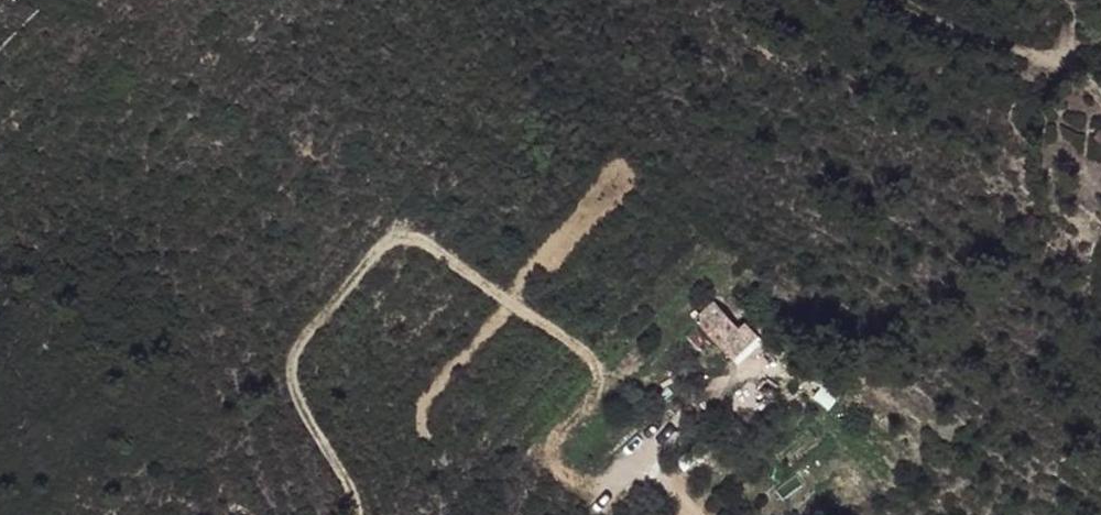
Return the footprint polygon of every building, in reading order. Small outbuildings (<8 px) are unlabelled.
[(711,295),(691,311),(728,349),(752,326),(740,314),(734,319),(711,295)]
